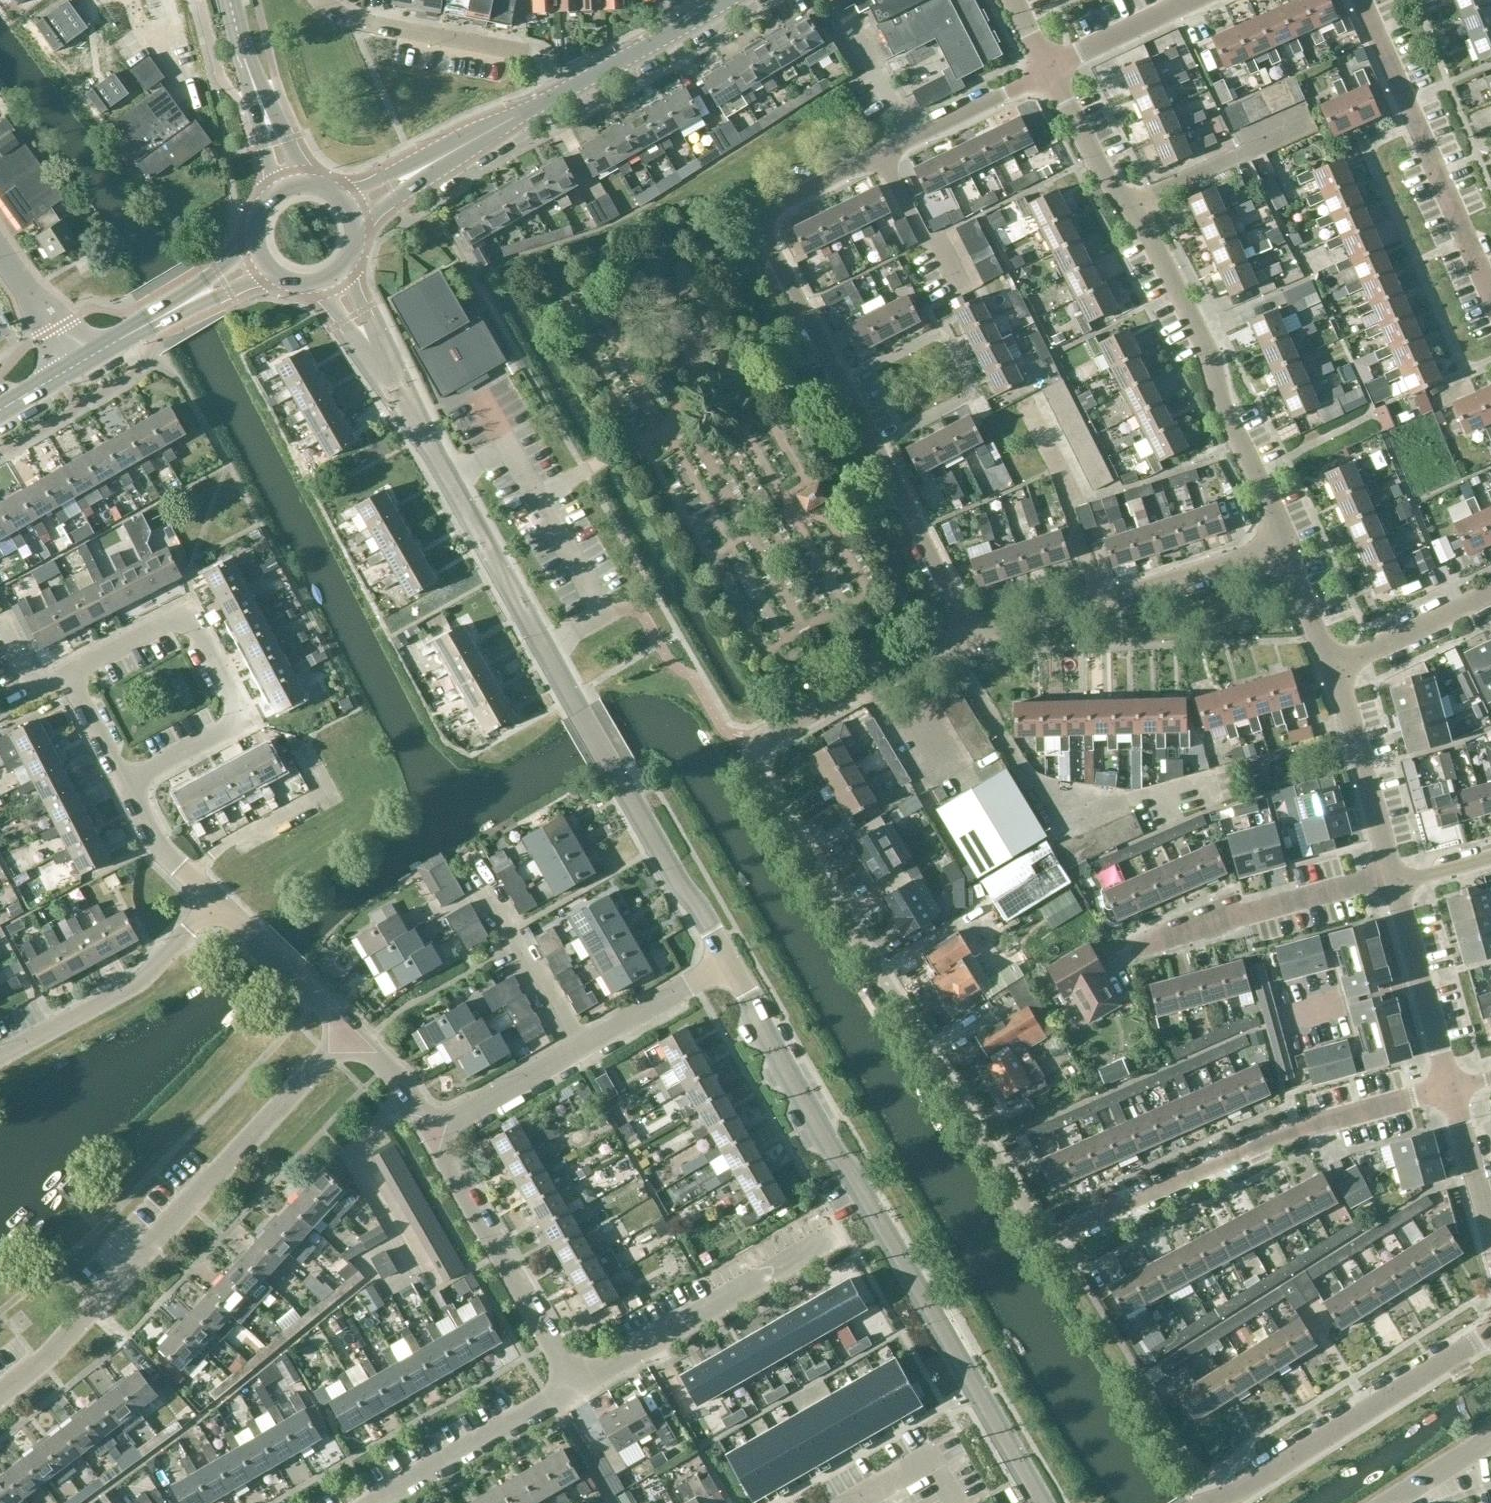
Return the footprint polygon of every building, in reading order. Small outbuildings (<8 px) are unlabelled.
[(421,0),(395,0),(394,4),(419,9),(421,0)] [(419,9),(428,11),(429,16),(437,17),(440,13),(442,13),(444,0),(421,0),(419,9)] [(446,14),(449,15),(448,17),(450,19),(458,21),(461,20),(461,17),(468,19),(472,0),(449,0),(446,14)] [(468,19),(475,20),(474,23),(476,25),(484,27),(487,25),(487,22),(490,23),(495,0),(472,0),(468,19)] [(490,23),(512,27),(517,0),(495,0),(490,23)] [(535,12),(537,12),(540,15),(546,15),(548,12),(558,11),(558,0),(535,0),(535,12)] [(558,11),(569,11),(571,14),(576,14),(579,11),(581,11),(581,0),(558,0),(558,11)] [(581,11),(583,11),(586,13),(591,13),(594,10),(604,10),(604,0),(581,0),(581,11)] [(604,10),(614,10),(614,13),(625,12),(624,9),(627,9),(627,0),(604,0),(604,10)] [(879,27),(932,0),(840,0),(845,11),(856,6),(861,14),(870,9),(879,27)] [(947,0),(932,0),(879,27),(894,56),(937,34),(952,65),(947,68),(942,71),(944,76),(912,92),(921,109),(965,87),(960,77),(981,67),(947,0)] [(981,67),(1003,56),(975,0),(947,0),(981,67)] [(1316,46),(1324,42),(1317,26),(1315,27),(1303,0),(1296,0),(1279,8),(1293,37),(1295,36),(1309,30),(1316,46)] [(1317,26),(1331,20),(1338,35),(1347,31),(1339,15),(1337,16),(1330,0),(1303,0),(1315,27),(1317,26)] [(1460,16),(1490,4),(1489,0),(1454,0),(1460,16)] [(1490,4),(1460,16),(1469,39),(1490,30),(1490,0),(1489,0),(1490,4)] [(56,52),(89,28),(69,1),(36,25),(56,52)] [(1279,8),(1257,18),(1271,47),(1273,46),(1287,39),(1294,55),(1297,61),(1305,58),(1295,36),(1293,37),(1279,8)] [(838,51),(824,28),(816,33),(806,17),(786,29),(801,55),(809,68),(838,51)] [(1271,47),(1257,18),(1235,28),(1248,57),(1252,55),(1264,49),(1272,65),(1280,61),(1273,46),(1271,47)] [(801,55),(786,29),(784,30),(783,28),(777,30),(773,34),(775,36),(765,42),(781,68),(789,81),(798,75),(790,62),(801,55)] [(1248,57),(1235,28),(1213,38),(1226,67),(1243,59),(1250,75),(1259,71),(1252,55),(1248,57)] [(1469,39),(1478,61),(1490,56),(1490,30),(1469,39)] [(1355,33),(1341,39),(1327,45),(1327,46),(1331,56),(1360,43),(1355,33)] [(760,81),(761,80),(768,93),(778,87),(770,74),(781,68),(765,42),(764,42),(763,40),(760,40),(753,44),(752,47),(754,49),(744,54),(760,81)] [(1175,47),(1122,70),(1133,94),(1160,82),(1153,67),(1179,56),(1175,47)] [(733,61),(723,67),(739,93),(747,106),(757,100),(749,87),(760,81),(744,54),(743,55),(742,53),(736,55),(732,59),(733,61)] [(150,56),(132,70),(131,71),(147,92),(166,78),(150,56)] [(739,93),(723,67),(722,67),(721,65),(716,67),(711,71),(713,73),(703,79),(727,118),(747,106),(739,93)] [(1200,75),(1196,66),(1169,78),(1173,87),(1200,75)] [(1360,88),(1347,94),(1343,96),(1357,126),(1379,116),(1366,87),(1370,85),(1363,69),(1353,74),(1360,88)] [(103,114),(130,94),(115,74),(88,94),(103,114)] [(1304,100),(1295,79),(1284,83),(1293,105),(1304,100)] [(1335,136),(1357,126),(1343,96),(1347,94),(1341,79),(1332,83),(1339,98),(1322,106),(1335,136)] [(1222,105),(1238,98),(1233,89),(1229,91),(1224,80),(1213,85),(1222,105)] [(1133,94),(1143,118),(1170,106),(1160,82),(1133,94)] [(819,83),(798,96),(803,105),(824,91),(819,83)] [(1293,105),(1284,83),(1273,88),(1282,110),(1293,105)] [(151,181),(204,142),(164,87),(111,126),(151,181)] [(674,96),(664,102),(679,128),(700,117),(685,90),(683,91),(682,88),(677,90),(672,93),(674,96)] [(1282,110),(1273,88),(1262,93),(1271,114),(1282,110)] [(1271,114),(1262,93),(1251,98),(1260,119),(1271,114)] [(803,105),(798,96),(778,109),(783,117),(803,105)] [(1260,119),(1251,98),(1240,103),(1250,124),(1260,119)] [(667,135),(679,128),(664,102),(662,103),(661,100),(656,102),(651,105),(653,108),(643,114),(658,140),(664,151),(673,146),(667,135)] [(1250,124),(1240,103),(1224,110),(1234,131),(1250,124)] [(1177,122),(1170,106),(1143,118),(1154,142),(1181,130),(1207,119),(1203,111),(1177,122)] [(783,117),(778,109),(757,122),(762,130),(783,117)] [(637,152),(643,163),(664,151),(658,140),(643,114),(642,114),(640,112),(635,113),(630,117),(632,120),(622,126),(637,152)] [(1021,116),(999,127),(1012,152),(1023,147),(1028,158),(1039,152),(1033,142),(1021,116)] [(37,219),(35,218),(48,209),(49,210),(62,200),(5,119),(0,123),(0,197),(22,227),(30,222),(31,224),(37,219)] [(720,128),(733,148),(743,142),(730,121),(720,128)] [(637,152),(622,126),(621,126),(619,123),(614,125),(609,129),(611,132),(601,137),(616,164),(617,164),(624,176),(633,171),(626,158),(637,152)] [(1012,152),(999,127),(978,137),(990,163),(1003,157),(1008,168),(1018,164),(1012,152)] [(697,160),(702,168),(733,148),(720,128),(709,134),(717,147),(697,160)] [(1188,145),(1181,130),(1154,142),(1165,166),(1192,154),(1188,145)] [(1217,143),(1213,134),(1188,145),(1192,154),(1217,143)] [(595,176),(616,164),(601,137),(580,149),(595,176)] [(990,163),(978,137),(956,148),(969,174),(990,163)] [(969,174),(956,148),(935,158),(948,184),(969,174)] [(948,184),(935,158),(914,169),(926,194),(940,188),(945,199),(954,195),(948,184)] [(1315,179),(1321,191),(1322,195),(1353,181),(1343,159),(1314,172),(1313,169),(1296,176),(1300,185),(1315,179)] [(576,186),(562,160),(541,172),(556,198),(563,210),(573,205),(566,192),(576,186)] [(681,181),(702,168),(697,160),(676,173),(681,181)] [(1036,170),(1024,176),(1029,186),(1041,180),(1036,170)] [(556,198),(541,172),(520,183),(535,210),(556,198)] [(660,194),(681,181),(676,173),(655,186),(660,194)] [(1029,186),(1024,176),(1010,183),(1015,193),(1029,186)] [(1187,200),(1198,224),(1225,211),(1219,197),(1245,186),(1241,177),(1215,188),(1187,200)] [(1289,205),(1274,177),(1262,183),(1277,211),(1289,205)] [(1362,204),(1353,181),(1322,195),(1321,191),(1306,198),(1310,207),(1325,200),(1331,214),(1332,217),(1362,204)] [(535,210),(520,183),(517,185),(516,182),(514,182),(507,186),(506,188),(507,190),(499,195),(514,222),(535,210)] [(660,194),(655,186),(635,198),(640,206),(660,194)] [(878,186),(857,197),(870,222),(890,212),(878,186)] [(1032,214),(1039,228),(1040,230),(1067,216),(1070,215),(1057,190),(1028,204),(1024,196),(1015,201),(1024,218),(1032,214)] [(994,191),(981,198),(986,208),(999,201),(994,191)] [(514,222),(499,195),(497,196),(496,194),(493,193),(485,197),(485,200),(486,202),(478,207),(493,233),(514,222)] [(620,216),(608,194),(597,200),(609,222),(620,216)] [(870,222),(857,197),(835,207),(848,233),(860,227),(866,238),(870,236),(875,233),(870,222)] [(986,208),(981,198),(969,204),(974,214),(986,208)] [(609,222),(597,200),(586,206),(598,228),(609,222)] [(939,219),(940,219),(930,201),(917,208),(929,230),(941,223),(939,219)] [(1239,217),(1255,209),(1251,201),(1235,208),(1239,217)] [(1372,226),(1362,204),(1332,217),(1331,214),(1316,220),(1320,229),(1334,222),(1341,236),(1342,239),(1372,226)] [(493,233),(478,207),(476,208),(475,205),(472,205),(465,209),(464,211),(465,214),(457,219),(466,235),(456,240),(474,272),(490,263),(484,252),(489,249),(483,239),(493,233)] [(848,233),(835,207),(814,217),(827,243),(848,233)] [(44,232),(34,238),(31,240),(36,247),(39,245),(48,260),(72,244),(58,223),(49,210),(48,209),(35,218),(37,219),(44,232)] [(953,225),(965,218),(960,209),(948,215),(953,225)] [(999,211),(989,216),(995,230),(1006,224),(999,211)] [(1236,235),(1225,211),(1198,224),(1209,247),(1236,235)] [(1079,239),(1067,216),(1040,230),(1039,228),(1036,230),(1041,239),(1044,238),(1052,253),(1079,239)] [(827,243),(814,217),(793,228),(806,254),(827,243)] [(980,229),(975,220),(957,229),(961,238),(980,229)] [(917,244),(905,221),(893,227),(905,250),(917,244)] [(1016,241),(1007,224),(994,231),(1002,248),(1016,241)] [(571,226),(548,233),(551,243),(574,236),(571,226)] [(1382,248),(1372,226),(1342,239),(1341,236),(1326,243),(1329,251),(1344,244),(1350,258),(1352,261),(1382,248)] [(984,238),(980,229),(961,238),(966,247),(984,238)] [(880,231),(875,233),(870,236),(876,248),(886,243),(880,231)] [(551,243),(548,233),(524,240),(528,250),(551,243)] [(1219,271),(1247,260),(1236,235),(1209,247),(1219,271)] [(988,246),(984,238),(966,247),(970,255),(988,246)] [(1090,262),(1079,239),(1052,253),(1058,265),(1055,266),(1058,272),(1049,277),(1052,282),(1063,277),(1063,276),(1090,262)] [(528,250),(524,240),(501,247),(504,257),(528,250)] [(1269,240),(1252,247),(1256,256),(1272,249),(1269,240)] [(892,256),(886,243),(876,248),(882,261),(892,256)] [(993,255),(988,246),(970,255),(975,264),(993,255)] [(1336,264),(1336,265),(1328,269),(1330,275),(1339,271),(1339,273),(1354,266),(1360,279),(1362,283),(1392,270),(1382,248),(1352,261),(1350,258),(1336,264)] [(827,256),(833,269),(843,264),(837,252),(827,256)] [(997,264),(993,255),(975,264),(979,273),(997,264)] [(1257,283),(1283,272),(1279,263),(1253,275),(1247,260),(1219,271),(1230,295),(1257,283)] [(1101,285),(1090,262),(1063,276),(1063,277),(1069,289),(1066,290),(1067,291),(1058,295),(1063,305),(1072,301),(1075,299),(1101,285)] [(850,277),(843,264),(833,269),(840,282),(850,277)] [(1002,272),(997,264),(979,273),(984,282),(1002,272)] [(390,299),(414,340),(416,344),(411,347),(441,399),(507,361),(476,306),(465,312),(441,270),(390,299)] [(1364,288),(1370,302),(1372,305),(1402,292),(1392,270),(1362,283),(1360,279),(1345,286),(1349,295),(1364,288)] [(902,285),(896,272),(886,277),(892,290),(902,285)] [(827,308),(848,297),(858,292),(852,280),(821,296),(827,308)] [(1291,304),(1250,322),(1261,346),(1288,334),(1281,319),(1305,309),(1301,300),(1315,294),(1309,282),(1285,292),(1291,304)] [(1047,283),(1038,288),(1026,294),(1030,302),(1051,291),(1047,283)] [(1105,284),(1101,285),(1075,299),(1082,314),(1075,318),(1083,335),(1092,331),(1088,323),(1117,308),(1105,284)] [(1008,294),(1014,306),(1024,302),(1018,289),(1008,294)] [(865,305),(858,292),(848,297),(855,310),(861,308),(865,305)] [(1411,314),(1402,292),(1372,305),(1370,302),(1355,308),(1359,316),(1374,310),(1380,324),(1381,327),(1411,314)] [(887,307),(900,332),(922,321),(909,296),(887,307)] [(955,310),(965,331),(990,319),(980,298),(955,310)] [(1014,306),(1021,320),(1025,328),(1034,323),(1024,302),(1014,306)] [(900,332),(887,307),(866,318),(879,343),(900,332)] [(856,323),(845,329),(834,334),(838,342),(849,337),(858,354),(879,343),(866,318),(861,308),(855,310),(851,312),(856,323)] [(1000,313),(990,319),(965,331),(976,353),(1001,340),(1011,335),(1008,329),(1010,328),(1007,323),(1006,323),(1000,313)] [(1421,336),(1411,314),(1381,327),(1380,324),(1365,330),(1369,338),(1383,332),(1390,346),(1391,350),(1421,336)] [(1313,323),(1297,330),(1301,339),(1317,332),(1313,323)] [(1102,353),(1110,368),(1111,370),(1138,356),(1140,355),(1128,330),(1099,345),(1095,336),(1086,340),(1094,357),(1102,353)] [(1029,336),(1035,348),(1045,343),(1039,331),(1029,336)] [(1012,334),(1011,335),(1001,340),(976,353),(987,374),(1011,360),(1006,350),(1017,345),(1012,334)] [(1299,358),(1288,334),(1261,346),(1271,370),(1299,358)] [(1390,346),(1375,352),(1354,362),(1364,384),(1372,380),(1366,366),(1393,353),(1399,367),(1401,372),(1431,358),(1421,336),(1391,350),(1390,346)] [(1051,356),(1045,343),(1035,348),(1042,361),(1051,356)] [(282,372),(290,387),(318,372),(305,350),(279,365),(278,363),(261,373),(265,381),(282,372)] [(1022,355),(1011,360),(987,374),(997,395),(1022,383),(1016,370),(1027,364),(1022,355)] [(1149,379),(1138,356),(1111,370),(1110,368),(1107,369),(1112,380),(1115,378),(1122,392),(1123,393),(1149,379)] [(1271,370),(1282,394),(1309,382),(1299,358),(1271,370)] [(1401,372),(1399,367),(1384,374),(1388,382),(1403,376),(1411,394),(1441,380),(1431,358),(1401,372)] [(1318,378),(1334,371),(1331,362),(1314,369),(1318,378)] [(331,395),(318,372),(290,387),(274,396),(279,404),(295,395),(303,409),(304,410),(331,395)] [(1161,402),(1149,379),(1123,393),(1122,392),(1119,393),(1124,403),(1127,402),(1134,416),(1161,402)] [(1042,390),(1047,400),(1068,390),(1063,380),(1042,390)] [(1316,397),(1309,382),(1282,394),(1293,418),(1320,406),(1320,405),(1345,394),(1341,386),(1316,397)] [(1476,393),(1489,423),(1490,422),(1490,387),(1476,393)] [(1068,390),(1047,400),(1052,410),(1073,400),(1068,390)] [(1098,405),(1090,390),(1077,397),(1085,412),(1098,405)] [(1375,398),(1386,420),(1396,416),(1386,393),(1375,398)] [(1476,393),(1453,403),(1466,432),(1484,425),(1490,440),(1490,445),(1490,447),(1490,422),(1489,423),(1476,393)] [(344,417),(331,395),(304,410),(303,409),(287,418),(292,426),(308,417),(316,432),(317,433),(344,417)] [(1073,400),(1052,410),(1057,421),(1078,410),(1073,400)] [(1173,425),(1161,402),(1134,416),(1141,428),(1138,430),(1143,441),(1146,439),(1173,425)] [(161,448),(170,462),(178,458),(169,443),(186,433),(170,407),(149,419),(165,446),(161,448)] [(1078,410),(1057,421),(1062,431),(1083,420),(1078,410)] [(962,452),(973,446),(985,470),(995,464),(989,452),(983,441),(970,416),(949,428),(962,452)] [(357,440),(344,417),(317,433),(316,432),(300,441),(304,450),(321,440),(330,456),(357,440)] [(149,419),(127,431),(143,458),(139,460),(152,483),(161,478),(148,456),(161,448),(165,446),(149,419)] [(1083,420),(1062,431),(1067,441),(1088,431),(1083,420)] [(1146,458),(1146,459),(1154,474),(1163,470),(1159,462),(1187,448),(1175,424),(1173,425),(1146,439),(1154,454),(1146,458)] [(949,428),(928,439),(941,463),(962,452),(949,428)] [(143,458),(127,431),(105,444),(121,471),(118,473),(126,487),(134,482),(126,468),(139,460),(143,458)] [(1088,431),(1067,441),(1072,451),(1093,441),(1088,431)] [(941,463),(928,439),(907,450),(919,474),(930,469),(936,480),(942,477),(947,474),(941,463)] [(1124,440),(1112,446),(1118,458),(1130,451),(1124,440)] [(1093,441),(1072,451),(1077,461),(1098,451),(1093,441)] [(121,471),(105,444),(84,456),(100,484),(96,486),(104,500),(105,499),(108,504),(115,500),(113,495),(104,481),(118,473),(121,471)] [(1098,451),(1077,461),(1082,471),(1103,461),(1098,451)] [(83,494),(96,486),(100,484),(84,456),(62,469),(78,496),(75,498),(83,512),(91,507),(83,494)] [(1103,461),(1082,471),(1087,482),(1108,471),(1103,461)] [(1325,474),(1336,498),(1363,486),(1357,473),(1360,471),(1356,461),(1325,474)] [(78,496),(62,469),(40,481),(57,509),(53,511),(61,524),(64,528),(72,524),(62,506),(75,498),(78,496)] [(1196,469),(1182,473),(1186,484),(1199,479),(1196,469)] [(951,471),(947,474),(942,477),(948,489),(958,484),(951,471)] [(1108,471),(1087,482),(1092,492),(1113,482),(1108,471)] [(1182,473),(1169,478),(1172,488),(1186,484),(1182,473)] [(40,481),(19,493),(35,521),(33,523),(44,542),(52,538),(41,518),(53,511),(57,509),(40,481)] [(1366,485),(1363,486),(1336,498),(1346,522),(1373,510),(1367,497),(1380,491),(1376,481),(1366,486),(1366,485)] [(820,482),(797,495),(807,512),(830,499),(820,482)] [(1151,483),(1139,487),(1142,498),(1154,494),(1151,483)] [(1395,498),(1403,495),(1398,483),(1390,487),(1395,498)] [(958,484),(948,489),(954,499),(958,497),(964,495),(958,484)] [(1035,497),(1030,484),(1023,486),(1027,499),(1021,501),(1025,514),(1035,510),(1031,498),(1035,497)] [(1142,498),(1139,487),(1124,492),(1127,503),(1142,498)] [(980,488),(964,495),(958,497),(962,507),(985,499),(980,488)] [(361,514),(370,528),(398,512),(385,489),(358,505),(358,503),(341,513),(346,522),(361,514)] [(19,493),(0,504),(0,511),(13,534),(11,535),(29,567),(37,562),(19,531),(33,523),(35,521),(19,493)] [(1114,567),(1136,560),(1128,533),(1123,519),(1122,519),(1118,505),(1115,495),(1102,499),(1105,510),(1108,509),(1112,524),(1114,523),(1118,536),(1105,541),(1114,567)] [(961,506),(958,499),(954,501),(954,502),(951,496),(929,506),(935,517),(961,506)] [(1468,554),(1490,544),(1477,514),(1480,512),(1473,497),(1465,501),(1472,516),(1455,524),(1468,554)] [(153,516),(169,511),(165,500),(150,505),(153,516)] [(1395,506),(1400,520),(1413,516),(1410,509),(1412,508),(1409,501),(1395,506)] [(1181,545),(1172,518),(1167,503),(1146,509),(1151,525),(1159,553),(1181,545)] [(1097,527),(1089,504),(1077,507),(1085,530),(1097,527)] [(1217,504),(1195,511),(1203,538),(1226,531),(1217,504)] [(1480,512),(1477,514),(1490,544),(1490,507),(1480,512)] [(1139,529),(1128,533),(1136,560),(1159,553),(1151,525),(1146,509),(1134,513),(1139,529)] [(1040,525),(1035,510),(1025,514),(1029,528),(1040,525)] [(1379,524),(1373,510),(1346,522),(1356,546),(1384,534),(1387,533),(1397,529),(1392,519),(1383,523),(1379,524)] [(11,535),(13,534),(0,511),(0,541),(11,535)] [(1203,538),(1195,511),(1172,518),(1181,545),(1203,538)] [(411,535),(398,512),(370,528),(355,537),(359,545),(375,536),(383,550),(383,551),(411,535)] [(986,512),(980,514),(976,516),(980,528),(990,525),(986,512)] [(124,523),(131,536),(136,544),(143,561),(145,560),(160,588),(183,577),(168,547),(152,556),(146,544),(148,544),(152,531),(143,513),(124,523)] [(995,539),(990,525),(980,528),(984,543),(995,539)] [(58,534),(67,547),(73,544),(65,530),(58,534)] [(1061,531),(1038,538),(1047,565),(1070,557),(1061,531)] [(1389,548),(1384,534),(1356,546),(1367,570),(1394,558),(1397,557),(1393,547),(1389,548)] [(424,557),(411,535),(383,551),(383,550),(368,559),(373,568),(388,559),(396,572),(397,573),(424,557)] [(1047,565),(1038,538),(1016,545),(1024,572),(1047,565)] [(1024,572),(1016,545),(994,552),(1002,579),(1024,572)] [(1415,552),(1423,571),(1436,566),(1427,547),(1415,552)] [(145,560),(143,561),(128,568),(120,552),(112,556),(120,572),(121,572),(136,601),(160,588),(145,560)] [(1002,579),(994,552),(970,560),(979,587),(1002,579)] [(205,572),(217,596),(247,581),(248,582),(263,575),(258,566),(243,574),(234,557),(205,572)] [(437,580),(424,557),(397,573),(396,572),(380,582),(385,590),(401,581),(410,596),(437,580)] [(1399,571),(1394,558),(1367,570),(1377,594),(1407,580),(1403,570),(1399,571)] [(96,564),(94,565),(88,568),(96,585),(98,584),(113,612),(136,601),(121,572),(120,572),(105,580),(96,564)] [(65,579),(74,596),(75,595),(90,624),(113,612),(98,584),(96,585),(82,592),(74,575),(65,579)] [(247,581),(217,596),(229,619),(260,604),(260,605),(275,598),(271,590),(256,598),(248,582),(247,581)] [(67,636),(90,624),(75,595),(74,596),(58,604),(50,587),(42,591),(50,608),(52,607),(67,636)] [(45,647),(67,636),(52,607),(50,608),(36,615),(27,598),(19,602),(20,603),(14,606),(31,641),(39,636),(45,647)] [(260,604),(229,619),(242,642),(271,626),(272,628),(287,620),(282,612),(268,620),(260,605),(260,604)] [(452,623),(468,614),(463,604),(447,613),(452,623)] [(271,626),(242,642),(254,666),(275,654),(284,649),(285,651),(310,638),(306,630),(295,636),(280,643),(272,628),(271,626)] [(439,649),(447,664),(448,665),(477,648),(463,626),(436,642),(435,640),(419,650),(424,658),(439,649)] [(1488,644),(1485,645),(1474,647),(1474,650),(1466,655),(1490,708),(1490,650),(1488,644)] [(490,671),(477,648),(448,665),(447,664),(432,673),(437,681),(452,672),(461,686),(462,687),(490,671)] [(318,650),(306,656),(308,659),(293,667),(285,651),(284,649),(275,654),(254,666),(266,688),(296,673),(297,674),(297,675),(312,667),(329,658),(325,650),(320,653),(318,650)] [(503,693),(490,671),(462,687),(461,686),(445,695),(450,704),(466,695),(474,708),(475,710),(503,693)] [(1290,672),(1267,679),(1276,710),(1280,709),(1294,705),(1298,721),(1307,719),(1302,702),(1299,703),(1290,672)] [(1458,676),(1464,687),(1452,692),(1459,706),(1470,700),(1469,698),(1477,693),(1467,672),(1458,676)] [(297,675),(297,674),(296,673),(266,688),(278,712),(307,697),(308,698),(324,690),(320,682),(305,690),(297,675)] [(1393,688),(1398,710),(1438,699),(1432,678),(1419,681),(1417,675),(1407,678),(1408,684),(1393,688)] [(932,690),(939,701),(959,689),(953,678),(932,690)] [(1276,710),(1267,679),(1244,686),(1253,717),(1257,716),(1271,712),(1276,727),(1284,725),(1280,709),(1276,710)] [(1253,717),(1244,686),(1220,692),(1229,723),(1234,722),(1248,718),(1252,734),(1261,732),(1257,716),(1253,717)] [(965,699),(959,689),(939,701),(945,711),(965,699)] [(1225,725),(1229,741),(1238,738),(1234,722),(1229,723),(1220,692),(1197,699),(1206,730),(1225,725)] [(474,708),(458,717),(440,728),(443,735),(448,732),(449,734),(478,716),(488,732),(516,716),(503,693),(475,710),(474,708)] [(844,705),(853,719),(869,709),(860,695),(844,705)] [(971,709),(965,699),(945,711),(951,721),(971,709)] [(1444,720),(1438,699),(1398,710),(1404,731),(1444,720)] [(1166,749),(1166,733),(1162,733),(1162,700),(1137,701),(1138,733),(1142,733),(1157,733),(1157,749),(1157,760),(1166,760),(1166,749)] [(1186,700),(1162,700),(1162,733),(1166,733),(1180,733),(1181,749),(1191,749),(1190,730),(1187,730),(1186,700)] [(1113,701),(1089,702),(1089,735),(1093,735),(1109,734),(1109,750),(1118,750),(1117,734),(1114,734),(1113,701)] [(1131,752),(1132,788),(1143,788),(1142,733),(1138,733),(1137,701),(1113,701),(1114,734),(1117,734),(1118,750),(1118,752),(1131,752)] [(1089,735),(1089,702),(1064,703),(1065,735),(1069,735),(1085,735),(1085,751),(1093,751),(1093,735),(1089,735)] [(1478,717),(1487,713),(1481,702),(1473,706),(1478,717)] [(1016,704),(1016,736),(1036,736),(1037,751),(1034,751),(1035,768),(1046,776),(1045,736),(1041,736),(1040,703),(1016,704)] [(1065,735),(1064,703),(1040,703),(1041,736),(1045,736),(1060,736),(1060,752),(1060,755),(1059,755),(1060,779),(1070,781),(1069,755),(1067,755),(1067,752),(1070,752),(1069,735),(1065,735)] [(978,719),(971,709),(951,721),(957,731),(978,719)] [(864,723),(877,745),(886,739),(874,718),(864,723)] [(984,729),(978,719),(957,731),(963,742),(984,729)] [(22,756),(22,758),(52,744),(41,720),(13,735),(12,733),(0,738),(0,749),(14,742),(22,756)] [(1449,742),(1444,720),(1404,731),(1410,753),(1449,742)] [(812,755),(825,776),(852,760),(845,749),(855,742),(844,722),(823,735),(829,745),(812,755)] [(1314,738),(1311,726),(1288,732),(1291,744),(1314,738)] [(990,740),(984,729),(963,742),(970,752),(990,740)] [(1282,736),(1264,744),(1268,753),(1286,745),(1282,736)] [(899,760),(886,739),(877,745),(889,765),(899,760)] [(996,750),(990,740),(970,752),(976,763),(996,750)] [(284,772),(268,742),(244,755),(260,785),(258,786),(267,802),(268,801),(273,809),(280,805),(267,782),(284,772)] [(1257,756),(1254,743),(1242,746),(1246,760),(1257,756)] [(64,767),(52,744),(22,758),(22,756),(6,764),(10,772),(26,765),(33,780),(34,781),(64,767)] [(1449,752),(1439,755),(1442,767),(1447,766),(1447,769),(1453,767),(1449,752)] [(260,785),(244,755),(221,767),(237,798),(236,798),(244,813),(253,809),(244,793),(258,786),(260,785)] [(864,780),(852,760),(825,776),(837,797),(864,780)] [(912,781),(899,760),(889,765),(902,787),(912,781)] [(1446,782),(1440,784),(1421,789),(1427,810),(1433,808),(1438,826),(1461,820),(1454,792),(1455,792),(1452,781),(1457,780),(1453,767),(1447,769),(1447,766),(1442,767),(1446,782)] [(76,790),(64,767),(34,781),(33,780),(18,787),(22,795),(37,788),(45,802),(46,805),(76,790)] [(237,798),(221,767),(199,779),(215,809),(213,810),(221,826),(229,821),(221,806),(236,798),(237,798)] [(1245,775),(1248,786),(1251,787),(1268,783),(1270,780),(1267,769),(1265,767),(1248,771),(1245,775)] [(1006,768),(938,809),(979,877),(1048,836),(1006,768)] [(1476,786),(1484,814),(1490,812),(1490,770),(1485,771),(1488,783),(1476,786)] [(1321,788),(1318,777),(1295,783),(1304,819),(1346,808),(1340,783),(1321,788)] [(215,809),(199,779),(176,791),(192,820),(190,821),(198,837),(207,833),(199,818),(213,810),(215,809)] [(877,801),(864,780),(837,797),(850,818),(877,801)] [(1484,814),(1476,786),(1455,792),(1454,792),(1461,820),(1484,814)] [(88,814),(76,790),(46,805),(45,802),(30,810),(34,818),(49,810),(57,826),(58,829),(88,814)] [(1257,800),(1245,803),(1249,815),(1260,812),(1257,800)] [(1249,815),(1245,803),(1233,806),(1237,818),(1249,815)] [(1352,832),(1346,808),(1304,819),(1314,854),(1337,848),(1334,837),(1352,832)] [(1133,813),(1122,818),(1131,840),(1143,835),(1133,813)] [(99,837),(88,814),(58,829),(57,826),(42,833),(46,842),(61,834),(69,849),(70,852),(99,837)] [(523,837),(535,857),(574,834),(562,814),(523,837)] [(1202,815),(1179,825),(1184,835),(1207,825),(1202,815)] [(853,844),(864,862),(903,839),(892,821),(885,825),(880,816),(853,832),(858,841),(853,844)] [(1131,840),(1122,818),(1111,823),(1121,845),(1131,840)] [(1275,821),(1252,827),(1263,869),(1286,863),(1275,821)] [(1121,845),(1111,823),(1100,827),(1110,850),(1121,845)] [(1184,835),(1179,825),(1157,834),(1162,844),(1184,835)] [(1110,850),(1100,827),(1089,832),(1099,854),(1110,850)] [(1263,869),(1252,827),(1228,834),(1239,875),(1263,869)] [(1099,854),(1089,832),(1078,837),(1088,859),(1099,854)] [(585,853),(574,834),(535,857),(546,876),(585,853)] [(1162,844),(1157,834),(1135,844),(1140,854),(1162,844)] [(111,860),(99,837),(70,852),(69,849),(53,857),(57,865),(73,857),(82,875),(111,860)] [(1088,859),(1078,837),(1068,841),(1078,864),(1088,859)] [(1448,852),(1470,846),(1467,837),(1446,842),(1448,852)] [(914,857),(903,839),(864,862),(875,880),(879,878),(884,886),(886,885),(905,874),(900,865),(914,857)] [(1078,864),(1068,841),(1056,846),(1066,869),(1078,864)] [(1006,921),(1070,882),(1046,843),(982,881),(1006,921)] [(1140,854),(1135,844),(1113,853),(1118,863),(1140,854)] [(1214,844),(1192,854),(1205,882),(1227,873),(1214,844)] [(1205,882),(1192,854),(1189,847),(1181,851),(1184,858),(1170,864),(1183,892),(1205,882)] [(500,877),(514,869),(518,866),(514,859),(512,861),(510,858),(508,859),(503,850),(489,859),(500,877)] [(595,871),(585,853),(546,876),(556,894),(595,871)] [(1118,863),(1113,853),(1091,863),(1096,873),(1118,863)] [(464,894),(444,861),(429,871),(440,889),(434,893),(443,907),(464,894)] [(1183,892),(1170,864),(1149,873),(1161,902),(1183,892)] [(514,869),(500,877),(511,896),(525,888),(527,887),(521,876),(519,877),(514,869)] [(894,917),(933,893),(922,875),(912,881),(907,872),(905,874),(886,885),(892,893),(883,898),(894,917)] [(1161,902),(1149,873),(1127,883),(1140,912),(1161,902)] [(38,874),(22,882),(32,900),(48,892),(38,874)] [(964,876),(954,882),(954,894),(965,893),(964,876)] [(1073,883),(1047,904),(1057,915),(1082,895),(1073,883)] [(1140,912),(1127,883),(1105,893),(1118,922),(1140,912)] [(1449,899),(1455,921),(1490,911),(1490,899),(1488,889),(1475,892),(1474,886),(1463,889),(1465,895),(1449,899)] [(530,895),(525,888),(511,896),(522,915),(538,905),(531,895),(530,895)] [(933,893),(894,917),(904,935),(909,932),(914,941),(935,929),(930,920),(944,912),(933,893)] [(569,916),(580,935),(619,913),(608,894),(569,916)] [(88,903),(99,924),(100,923),(116,951),(139,939),(123,911),(106,920),(95,899),(88,903)] [(469,902),(445,916),(454,932),(456,930),(479,918),(469,902)] [(64,916),(66,919),(76,936),(77,936),(92,964),(116,951),(100,923),(99,924),(84,932),(73,911),(64,916)] [(1455,921),(1461,942),(1490,934),(1490,911),(1455,921)] [(397,913),(358,936),(370,957),(370,956),(408,933),(397,913)] [(630,931),(619,913),(580,935),(591,954),(630,931)] [(479,918),(456,930),(467,949),(489,936),(479,918)] [(66,919),(58,923),(68,941),(61,944),(52,929),(44,933),(53,949),(54,949),(69,977),(92,964),(77,936),(76,936),(66,919)] [(19,920),(15,922),(7,927),(15,942),(27,935),(19,920)] [(1374,922),(1332,934),(1348,992),(1355,990),(1355,989),(1389,980),(1374,922)] [(554,927),(535,938),(545,956),(564,945),(554,927)] [(414,929),(370,956),(380,973),(380,974),(380,975),(386,971),(425,947),(414,929)] [(641,951),(630,931),(591,954),(602,973),(641,951)] [(939,975),(931,980),(944,1002),(952,997),(959,1007),(983,992),(963,961),(972,956),(957,932),(924,952),(939,975)] [(1461,942),(1466,963),(1490,956),(1490,934),(1461,942)] [(1319,937),(1277,949),(1285,979),(1327,967),(1319,937)] [(46,989),(69,977),(54,949),(53,949),(39,957),(30,940),(21,945),(30,962),(31,962),(46,989)] [(431,944),(425,947),(386,971),(397,989),(442,963),(431,944)] [(564,945),(545,956),(556,975),(572,965),(571,963),(574,961),(564,945)] [(1052,971),(1065,995),(1068,997),(1071,999),(1073,1000),(1076,1001),(1080,1001),(1091,1020),(1117,1005),(1107,988),(1104,990),(1097,977),(1104,974),(1090,949),(1052,971)] [(652,970),(641,951),(602,973),(613,992),(652,970)] [(1227,998),(1239,995),(1242,1007),(1253,1004),(1242,962),(1219,968),(1227,998)] [(1252,967),(1254,974),(1266,971),(1264,963),(1252,967)] [(571,966),(556,975),(567,994),(582,985),(583,987),(584,986),(578,975),(576,976),(571,966)] [(1219,968),(1196,974),(1204,1005),(1227,998),(1219,968)] [(1266,971),(1254,974),(1255,981),(1268,978),(1266,971)] [(1204,1005),(1196,974),(1173,980),(1181,1011),(1204,1005)] [(504,1006),(508,1004),(507,1003),(523,993),(513,976),(493,987),(504,1006)] [(22,985),(17,977),(0,986),(0,996),(22,985)] [(1268,978),(1255,981),(1257,989),(1270,985),(1268,978)] [(1181,1011),(1173,980),(1150,987),(1158,1017),(1181,1011)] [(582,985),(567,994),(579,1014),(598,1003),(592,992),(587,994),(583,987),(582,985)] [(1270,985),(1257,989),(1259,996),(1272,993),(1270,985)] [(535,1014),(523,993),(507,1003),(508,1004),(514,1015),(515,1014),(520,1022),(535,1014)] [(1274,1000),(1272,993),(1259,996),(1261,1003),(1274,1000)] [(1475,998),(1482,1020),(1490,1017),(1490,1019),(1490,993),(1475,998)] [(1360,1007),(1352,1009),(1368,1068),(1410,1056),(1395,999),(1360,1008),(1360,1007)] [(1276,1007),(1274,1000),(1261,1003),(1263,1010),(1276,1007)] [(476,1022),(476,1021),(465,1002),(418,1030),(429,1049),(437,1045),(443,1041),(476,1022)] [(1025,1050),(1046,1037),(1028,1007),(977,1038),(988,1058),(1009,1045),(1012,1051),(1016,1056),(1026,1050),(1025,1050)] [(1278,1014),(1276,1007),(1263,1010),(1265,1018),(1278,1014)] [(545,1032),(535,1014),(520,1022),(515,1024),(526,1043),(545,1032)] [(1258,1014),(1236,1020),(1240,1030),(1261,1025),(1258,1014)] [(1280,1022),(1278,1014),(1265,1018),(1267,1025),(1280,1022)] [(482,1018),(476,1021),(476,1022),(443,1041),(437,1045),(448,1064),(454,1060),(460,1056),(493,1037),(492,1036),(482,1018)] [(1240,1030),(1236,1020),(1211,1031),(1216,1041),(1240,1030)] [(1282,1029),(1280,1022),(1267,1025),(1269,1032),(1282,1029)] [(660,1077),(674,1068),(672,1064),(699,1048),(687,1027),(659,1042),(669,1060),(655,1068),(656,1069),(648,1073),(651,1079),(659,1075),(660,1077)] [(1284,1036),(1282,1029),(1269,1032),(1271,1040),(1284,1036)] [(1216,1041),(1211,1031),(1189,1041),(1194,1051),(1216,1041)] [(498,1032),(492,1036),(493,1037),(460,1056),(472,1076),(510,1053),(498,1032)] [(1245,1034),(1222,1043),(1227,1054),(1249,1044),(1245,1034)] [(1284,1036),(1271,1040),(1273,1047),(1286,1044),(1284,1036)] [(1194,1051),(1189,1041),(1172,1048),(1176,1059),(1194,1051)] [(1347,1041),(1305,1053),(1313,1083),(1355,1071),(1347,1041)] [(1227,1054),(1222,1043),(1200,1053),(1205,1064),(1227,1054)] [(1288,1051),(1286,1044),(1273,1047),(1275,1054),(1288,1051)] [(712,1071),(699,1048),(672,1064),(674,1068),(682,1082),(667,1090),(658,1095),(663,1103),(672,1098),(686,1089),(685,1086),(712,1071)] [(1016,1056),(1012,1051),(988,1065),(1007,1097),(1023,1087),(1029,1096),(1044,1087),(1032,1065),(1024,1070),(1016,1056)] [(1205,1064),(1200,1053),(1179,1063),(1183,1073),(1205,1064)] [(1292,1065),(1290,1058),(1277,1062),(1279,1069),(1291,1066),(1292,1065)] [(1183,1073),(1179,1063),(1157,1072),(1161,1083),(1183,1073)] [(1257,1064),(1236,1074),(1248,1103),(1270,1093),(1257,1064)] [(1248,1103),(1236,1074),(1232,1066),(1223,1069),(1226,1078),(1214,1083),(1226,1113),(1248,1103)] [(1291,1066),(1279,1069),(1282,1080),(1294,1077),(1291,1066)] [(724,1092),(712,1071),(685,1086),(686,1089),(694,1103),(680,1111),(685,1119),(699,1111),(697,1108),(724,1092)] [(1161,1083),(1157,1072),(1135,1082),(1139,1092),(1161,1083)] [(608,1101),(618,1095),(606,1074),(596,1080),(608,1101)] [(1139,1092),(1135,1082),(1113,1092),(1118,1102),(1139,1092)] [(1226,1113),(1214,1083),(1192,1093),(1205,1122),(1226,1113)] [(737,1114),(724,1092),(697,1108),(699,1111),(706,1125),(692,1133),(697,1140),(711,1132),(710,1130),(737,1114)] [(1118,1102),(1113,1092),(1091,1101),(1096,1112),(1118,1102)] [(1205,1122),(1192,1093),(1170,1103),(1183,1132),(1205,1122)] [(1096,1112),(1091,1101),(1069,1111),(1074,1121),(1096,1112)] [(1183,1132),(1170,1103),(1148,1112),(1161,1141),(1183,1132)] [(1074,1121),(1069,1111),(1047,1120),(1052,1131),(1074,1121)] [(1161,1141),(1148,1112),(1126,1122),(1139,1151),(1161,1141)] [(749,1135),(737,1114),(710,1130),(711,1132),(719,1146),(705,1155),(698,1159),(698,1158),(682,1167),(687,1175),(703,1166),(702,1166),(723,1154),(722,1151),(749,1135)] [(1047,1120),(1025,1130),(1030,1141),(1052,1131),(1047,1120)] [(1139,1151),(1126,1122),(1104,1132),(1117,1161),(1139,1151)] [(492,1140),(504,1161),(532,1146),(533,1148),(547,1140),(543,1133),(529,1141),(520,1124),(492,1140)] [(1117,1161),(1104,1132),(1083,1141),(1095,1170),(1117,1161)] [(1438,1157),(1431,1134),(1390,1145),(1396,1168),(1438,1157)] [(762,1157),(749,1135),(722,1151),(723,1154),(731,1167),(717,1175),(719,1179),(707,1186),(710,1191),(736,1176),(734,1173),(762,1157)] [(1095,1170),(1083,1141),(1061,1151),(1073,1180),(1095,1170)] [(394,1146),(373,1158),(379,1167),(399,1155),(394,1146)] [(532,1146),(504,1161),(517,1183),(544,1167),(546,1170),(560,1162),(555,1154),(541,1162),(533,1148),(532,1146)] [(1073,1180),(1061,1151),(1039,1160),(1052,1189),(1073,1180)] [(405,1165),(399,1155),(379,1167),(385,1178),(405,1165)] [(582,1183),(615,1166),(610,1156),(594,1164),(591,1158),(573,1167),(582,1183)] [(774,1179),(762,1157),(734,1173),(736,1176),(744,1190),(730,1198),(734,1205),(748,1197),(746,1195),(774,1179)] [(1444,1180),(1438,1157),(1396,1168),(1402,1191),(1444,1180)] [(411,1176),(405,1165),(385,1178),(391,1188),(411,1176)] [(544,1167),(517,1183),(529,1204),(557,1189),(559,1192),(572,1185),(567,1176),(554,1184),(546,1170),(544,1167)] [(323,1170),(307,1188),(340,1219),(340,1218),(360,1197),(349,1187),(345,1191),(323,1170)] [(681,1170),(658,1179),(663,1190),(685,1181),(681,1170)] [(1323,1172),(1301,1184),(1317,1212),(1338,1201),(1323,1172)] [(1361,1175),(1350,1181),(1363,1204),(1374,1198),(1361,1175)] [(417,1186),(411,1176),(391,1188),(397,1198),(417,1186)] [(787,1200),(774,1179),(746,1195),(748,1197),(756,1211),(742,1219),(747,1227),(762,1218),(760,1215),(787,1200)] [(1340,1187),(1346,1198),(1352,1210),(1363,1204),(1350,1181),(1340,1187)] [(1317,1212),(1301,1184),(1280,1195),(1295,1224),(1317,1212)] [(423,1196),(417,1186),(397,1198),(403,1208),(423,1196)] [(340,1219),(307,1188),(290,1206),(312,1226),(320,1217),(334,1229),(342,1219),(340,1218),(340,1219)] [(557,1189),(529,1204),(542,1226),(569,1210),(570,1213),(584,1205),(580,1197),(566,1205),(559,1192),(557,1189)] [(1295,1224),(1280,1195),(1259,1206),(1274,1235),(1295,1224)] [(1427,1195),(1406,1208),(1411,1216),(1431,1203),(1427,1195)] [(429,1206),(423,1196),(403,1208),(408,1218),(429,1206)] [(578,1227),(570,1213),(569,1210),(542,1226),(555,1248),(582,1233),(583,1235),(597,1227),(596,1226),(622,1212),(617,1203),(598,1215),(598,1216),(578,1227)] [(312,1226),(290,1206),(274,1223),(309,1256),(316,1248),(303,1236),(312,1226)] [(435,1217),(429,1206),(408,1218),(415,1229),(435,1217)] [(1274,1235),(1259,1206),(1237,1218),(1253,1247),(1274,1235)] [(1450,1207),(1431,1219),(1438,1230),(1425,1238),(1442,1265),(1462,1252),(1452,1236),(1458,1232),(1450,1207)] [(1411,1216),(1406,1208),(1386,1221),(1391,1229),(1411,1216)] [(640,1232),(672,1224),(668,1209),(637,1218),(640,1232)] [(442,1228),(435,1217),(415,1229),(421,1240),(442,1228)] [(1231,1258),(1241,1253),(1245,1261),(1256,1256),(1251,1247),(1253,1247),(1237,1218),(1216,1229),(1231,1258)] [(1391,1229),(1386,1221),(1365,1234),(1371,1242),(1391,1229)] [(309,1256),(274,1223),(257,1241),(279,1262),(289,1251),(302,1264),(309,1256)] [(1352,1224),(1332,1237),(1337,1245),(1358,1232),(1352,1224)] [(360,1236),(362,1241),(361,1242),(366,1249),(386,1237),(380,1226),(360,1236)] [(447,1238),(442,1228),(421,1240),(427,1250),(447,1238)] [(1216,1229),(1195,1240),(1210,1269),(1231,1258),(1216,1229)] [(582,1233),(555,1248),(567,1269),(594,1254),(595,1256),(609,1248),(610,1249),(622,1242),(617,1234),(605,1241),(591,1248),(583,1235),(582,1233)] [(1371,1242),(1365,1234),(1345,1246),(1350,1254),(1371,1242)] [(1337,1245),(1332,1237),(1312,1250),(1317,1258),(1337,1245)] [(454,1248),(447,1238),(427,1250),(433,1260),(454,1248)] [(1425,1238),(1405,1251),(1422,1278),(1442,1265),(1425,1238)] [(1210,1269),(1195,1240),(1173,1252),(1189,1281),(1210,1269)] [(257,1241),(241,1259),(263,1279),(279,1262),(257,1241)] [(348,1259),(366,1249),(361,1242),(342,1253),(348,1259)] [(1350,1254),(1345,1246),(1325,1259),(1330,1267),(1350,1254)] [(459,1258),(454,1248),(433,1260),(439,1271),(459,1258)] [(1317,1258),(1312,1250),(1291,1262),(1297,1271),(1317,1258)] [(383,1278),(396,1270),(385,1251),(372,1258),(383,1278)] [(1422,1278),(1405,1251),(1384,1264),(1401,1290),(1422,1278)] [(1189,1281),(1173,1252),(1152,1263),(1167,1292),(1189,1281)] [(608,1277),(621,1269),(617,1262),(603,1270),(595,1256),(594,1254),(567,1269),(579,1291),(607,1275),(608,1277)] [(466,1269),(459,1258),(439,1271),(445,1281),(466,1269)] [(263,1279),(241,1259),(225,1276),(257,1306),(274,1289),(263,1279)] [(1330,1267),(1325,1259),(1306,1271),(1311,1279),(1330,1267)] [(339,1273),(346,1280),(340,1286),(345,1293),(364,1277),(351,1262),(339,1273)] [(1297,1271),(1291,1262),(1271,1275),(1276,1284),(1297,1271)] [(1167,1292),(1152,1263),(1131,1274),(1146,1303),(1167,1292)] [(1401,1290),(1384,1264),(1364,1277),(1381,1303),(1401,1290)] [(1381,1303),(1364,1277),(1359,1268),(1351,1273),(1356,1282),(1344,1289),(1361,1316),(1381,1303)] [(1306,1271),(1292,1280),(1306,1301),(1319,1294),(1311,1279),(1306,1271)] [(1146,1303),(1131,1274),(1109,1286),(1125,1315),(1146,1303)] [(616,1291),(608,1277),(607,1275),(579,1291),(592,1312),(617,1297),(619,1301),(634,1292),(629,1284),(616,1291)] [(1276,1284),(1271,1275),(1250,1288),(1256,1297),(1276,1284)] [(231,1314),(239,1321),(241,1324),(257,1306),(225,1276),(209,1293),(231,1314)] [(850,1279),(828,1292),(845,1320),(866,1308),(864,1303),(866,1302),(860,1290),(857,1292),(850,1279)] [(1294,1309),(1306,1301),(1292,1280),(1281,1287),(1286,1295),(1294,1309)] [(1361,1316),(1344,1289),(1339,1282),(1331,1287),(1336,1295),(1324,1302),(1341,1329),(1361,1316)] [(359,1293),(371,1313),(385,1304),(373,1285),(359,1293)] [(422,1303),(412,1285),(400,1292),(404,1300),(410,1296),(412,1300),(413,1299),(417,1306),(422,1303)] [(1236,1310),(1256,1297),(1250,1288),(1240,1295),(1234,1285),(1229,1289),(1230,1290),(1224,1294),(1229,1302),(1230,1301),(1236,1310)] [(340,1286),(321,1301),(327,1308),(345,1293),(340,1286)] [(1286,1295),(1281,1287),(1260,1300),(1265,1308),(1286,1295)] [(456,1328),(443,1336),(440,1338),(457,1367),(479,1354),(462,1325),(464,1324),(455,1308),(445,1289),(433,1296),(440,1309),(444,1308),(447,1313),(456,1328)] [(828,1292),(807,1303),(824,1332),(845,1320),(828,1292)] [(239,1321),(231,1314),(209,1293),(192,1311),(222,1339),(239,1321)] [(478,1316),(464,1324),(462,1325),(479,1354),(501,1342),(485,1313),(487,1312),(477,1295),(469,1300),(478,1316)] [(1265,1308),(1260,1300),(1240,1313),(1245,1321),(1265,1308)] [(327,1308),(321,1301),(303,1316),(309,1323),(327,1308)] [(1215,1322),(1236,1310),(1230,1301),(1229,1302),(1210,1314),(1215,1322)] [(807,1303),(787,1315),(803,1344),(824,1332),(807,1303)] [(432,1342),(421,1349),(418,1351),(435,1380),(457,1367),(440,1338),(443,1336),(427,1308),(416,1315),(432,1342)] [(206,1356),(222,1339),(192,1311),(176,1329),(206,1356)] [(1245,1321),(1240,1313),(1219,1325),(1225,1334),(1245,1321)] [(1215,1322),(1210,1314),(1189,1327),(1195,1335),(1215,1322)] [(787,1315),(766,1327),(782,1356),(803,1344),(787,1315)] [(309,1323),(303,1316),(284,1332),(290,1339),(309,1323)] [(348,1327),(342,1317),(331,1323),(337,1333),(348,1327)] [(1279,1331),(1296,1357),(1316,1345),(1299,1318),(1279,1331)] [(1264,1328),(1269,1337),(1259,1343),(1276,1370),(1296,1357),(1279,1331),(1274,1322),(1264,1328)] [(1205,1347),(1206,1346),(1211,1355),(1224,1347),(1218,1338),(1225,1334),(1219,1325),(1199,1338),(1205,1347)] [(766,1327),(745,1339),(761,1368),(782,1356),(766,1327)] [(1195,1335),(1189,1327),(1169,1340),(1174,1348),(1195,1335)] [(206,1356),(176,1329),(159,1347),(181,1367),(182,1366),(189,1374),(206,1356)] [(290,1339),(284,1332),(265,1347),(271,1354),(290,1339)] [(412,1354),(399,1361),(396,1363),(413,1392),(435,1380),(418,1351),(421,1349),(412,1334),(403,1338),(412,1354)] [(868,1336),(857,1342),(862,1350),(872,1345),(868,1336)] [(1199,1338),(1179,1351),(1185,1359),(1205,1347),(1199,1338)] [(745,1339),(724,1351),(741,1380),(761,1368),(745,1339)] [(1174,1348),(1169,1340),(1151,1351),(1157,1359),(1174,1348)] [(857,1342),(847,1348),(852,1356),(862,1350),(857,1342)] [(1259,1343),(1239,1356),(1255,1383),(1276,1370),(1259,1343)] [(391,1366),(377,1375),(374,1376),(391,1405),(413,1392),(396,1363),(399,1361),(390,1346),(383,1351),(391,1366)] [(265,1347),(257,1354),(248,1361),(247,1362),(253,1369),(271,1354),(265,1347)] [(724,1351),(703,1363),(720,1392),(741,1380),(724,1351)] [(1185,1359),(1179,1351),(1145,1373),(1152,1385),(1167,1375),(1165,1372),(1185,1359)] [(248,1361),(241,1355),(229,1369),(234,1373),(229,1377),(235,1384),(253,1369),(247,1362),(248,1361)] [(1255,1383),(1239,1356),(1219,1369),(1235,1395),(1255,1383)] [(369,1418),(391,1405),(374,1376),(377,1375),(368,1359),(360,1364),(369,1379),(355,1387),(353,1388),(369,1418)] [(896,1359),(728,1455),(753,1500),(771,1489),(776,1498),(778,1497),(777,1495),(780,1493),(782,1495),(784,1494),(779,1485),(813,1466),(818,1474),(820,1474),(818,1471),(822,1469),(824,1471),(825,1470),(820,1461),(854,1442),(860,1451),(861,1450),(860,1447),(864,1445),(865,1447),(867,1446),(862,1438),(896,1418),(901,1427),(903,1426),(901,1423),(905,1421),(907,1424),(908,1423),(903,1414),(921,1403),(918,1398),(921,1396),(914,1385),(911,1386),(896,1359)] [(826,1360),(816,1366),(821,1374),(831,1369),(826,1360)] [(703,1363),(682,1376),(698,1404),(720,1392),(703,1363)] [(816,1366),(806,1372),(810,1380),(821,1374),(816,1366)] [(1235,1395),(1219,1369),(1198,1381),(1215,1408),(1235,1395)] [(138,1370),(118,1385),(138,1410),(157,1395),(138,1370)] [(1182,1377),(1189,1387),(1178,1394),(1195,1421),(1215,1408),(1198,1381),(1192,1371),(1182,1377)] [(339,1376),(341,1379),(326,1389),(324,1386),(314,1392),(322,1406),(330,1401),(347,1430),(369,1418),(353,1388),(355,1387),(347,1372),(339,1376)] [(215,1400),(235,1384),(229,1377),(209,1393),(215,1400)] [(785,1384),(774,1390),(779,1398),(789,1392),(785,1384)] [(138,1410),(118,1385),(99,1400),(118,1425),(138,1410)] [(774,1390),(764,1396),(769,1404),(779,1398),(774,1390)] [(298,1413),(285,1421),(283,1422),(299,1450),(321,1437),(305,1410),(308,1409),(298,1392),(289,1397),(298,1413)] [(277,1425),(263,1433),(261,1434),(277,1462),(299,1450),(283,1422),(285,1421),(275,1405),(269,1394),(262,1398),(277,1425)] [(638,1397),(618,1409),(637,1440),(655,1430),(665,1446),(677,1440),(664,1417),(653,1424),(638,1397)] [(118,1425),(99,1400),(81,1414),(109,1450),(117,1443),(109,1432),(118,1425)] [(743,1408),(733,1414),(737,1422),(748,1416),(743,1408)] [(637,1440),(618,1409),(599,1420),(614,1446),(602,1453),(615,1474),(627,1467),(618,1451),(637,1440)] [(109,1450),(81,1414),(61,1429),(81,1454),(91,1446),(100,1457),(109,1450)] [(733,1414),(722,1420),(727,1428),(737,1422),(733,1414)] [(255,1438),(241,1446),(239,1447),(255,1475),(277,1462),(261,1434),(263,1433),(254,1417),(246,1422),(255,1438)] [(177,1420),(157,1435),(162,1442),(182,1427),(177,1420)] [(81,1454),(61,1429),(43,1444),(68,1477),(77,1470),(71,1462),(81,1454)] [(233,1451),(219,1459),(218,1460),(233,1488),(255,1475),(239,1447),(241,1446),(231,1430),(224,1435),(233,1451)] [(143,1456),(162,1442),(157,1435),(137,1449),(143,1456)] [(212,1463),(198,1472),(195,1473),(211,1501),(233,1488),(218,1460),(219,1459),(210,1443),(202,1447),(212,1463)] [(68,1477),(43,1444),(23,1459),(43,1483),(54,1475),(60,1483),(68,1477)] [(143,1456),(137,1449),(119,1463),(124,1470),(143,1456)] [(541,1462),(557,1490),(561,1489),(573,1481),(582,1496),(591,1491),(597,1487),(593,1480),(586,1484),(581,1475),(577,1477),(562,1450),(541,1462)] [(211,1501),(195,1473),(198,1472),(188,1455),(180,1460),(190,1476),(173,1486),(183,1502),(207,1502),(211,1501)] [(43,1483),(23,1459),(5,1473),(24,1498),(43,1483)] [(541,1462),(520,1474),(536,1502),(540,1501),(553,1493),(558,1502),(569,1502),(561,1489),(557,1490),(541,1462)] [(124,1470),(119,1463),(99,1478),(104,1485),(124,1470)] [(24,1498),(5,1473),(0,1477),(0,1502),(28,1502),(24,1498)] [(520,1474),(499,1486),(509,1502),(541,1502),(540,1501),(536,1502),(520,1474)] [(686,1482),(676,1488),(685,1502),(700,1502),(710,1497),(709,1495),(719,1490),(711,1475),(700,1481),(697,1476),(686,1482)] [(104,1485),(99,1478),(80,1492),(85,1499),(104,1485)] [(499,1486),(478,1498),(481,1502),(509,1502),(499,1486)] [(111,1490),(100,1497),(105,1502),(120,1502),(111,1490)] [(138,1498),(142,1502),(163,1502),(165,1502),(157,1491),(148,1497),(145,1493),(138,1498)] [(80,1492),(65,1502),(80,1502),(85,1499),(80,1492)]
